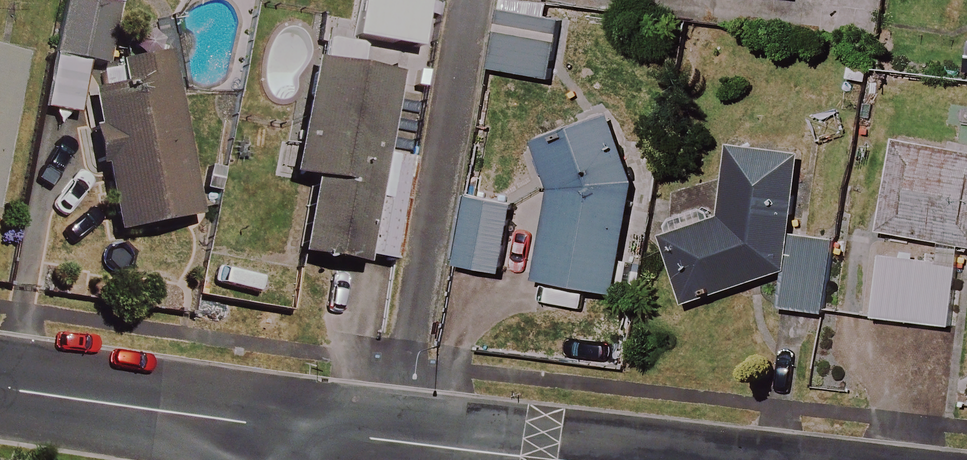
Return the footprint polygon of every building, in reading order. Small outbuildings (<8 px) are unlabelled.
[(40,112),(74,117),(83,63),(104,66),(115,0),(59,0),(40,112)] [(362,10),(395,16),(398,0),(364,0),(362,10)] [(547,80),(554,40),(492,30),(486,70),(547,80)] [(357,48),(306,40),(285,176),(308,180),(296,256),(389,271),(406,161),(379,157),(392,78),(354,72),(357,48)] [(17,59),(0,56),(0,147),(17,59)] [(191,223),(163,62),(86,76),(115,236),(191,223)] [(618,162),(624,127),(569,118),(564,152),(535,147),(529,182),(552,186),(536,283),(612,296),(634,164),(618,162)] [(892,141),(877,234),(966,248),(966,153),(892,141)] [(798,155),(726,147),(718,220),(660,237),(680,305),(710,296),(785,274),(798,155)] [(510,205),(463,198),(452,268),(498,275),(510,205)] [(956,266),(877,257),(870,321),(949,329),(956,266)]
